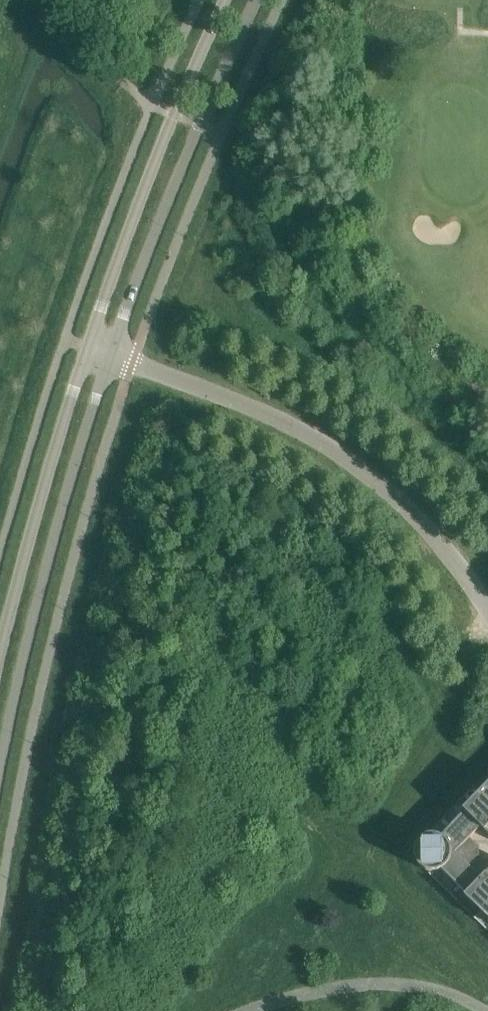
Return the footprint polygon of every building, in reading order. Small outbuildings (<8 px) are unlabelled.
[(487,771),(487,772),(474,786),(474,785),(473,786),(487,801),(487,771)] [(458,802),(487,831),(487,801),(473,786),(472,787),(459,801),(458,802)] [(458,802),(457,803),(428,833),(429,834),(429,835),(426,836),(424,837),(421,839),(419,841),(417,843),(416,846),(415,849),(415,852),(487,853),(487,831),(458,802)] [(415,854),(415,857),(416,860),(417,862),(419,865),(421,867),(424,869),(427,870),(430,871),(430,872),(429,873),(459,902),(458,902),(459,903),(487,874),(487,853),(415,852),(415,854)] [(459,903),(460,904),(461,904),(474,917),(475,918),(487,905),(487,874),(459,903)] [(475,918),(476,919),(487,931),(487,905),(475,918)]
